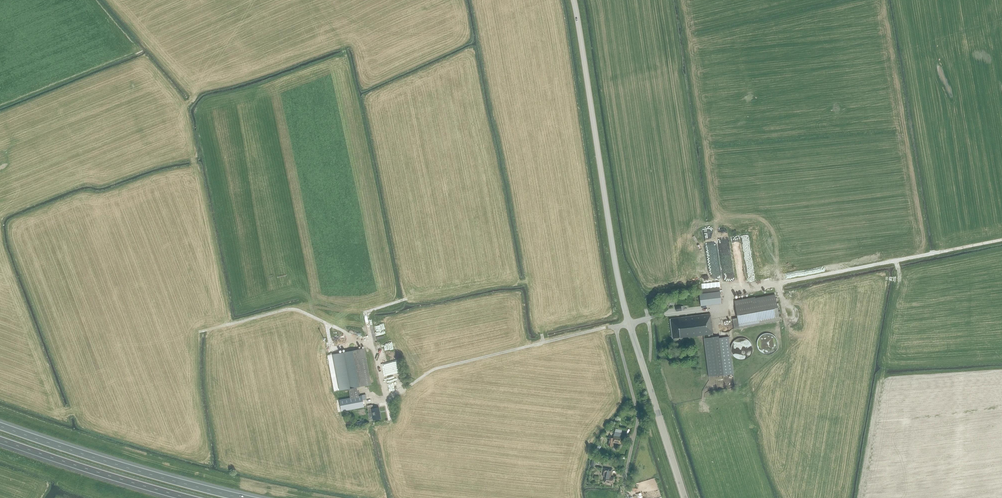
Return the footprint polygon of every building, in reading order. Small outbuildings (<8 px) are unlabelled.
[(701,306),(721,303),(720,291),(699,294),(701,306)] [(739,327),(779,320),(775,294),(755,297),(755,296),(734,300),(737,314),(738,323),(739,327)] [(672,338),(676,338),(676,340),(679,340),(679,338),(703,335),(709,376),(716,376),(728,374),(723,337),(719,338),(718,336),(713,337),(710,314),(670,319),(672,338)] [(339,401),(341,410),(364,406),(363,400),(367,399),(366,394),(358,396),(357,387),(371,384),(364,348),(334,354),(341,390),(349,389),(351,398),(339,401)] [(384,368),(398,364),(397,359),(382,362),(384,368)] [(367,406),(369,414),(369,417),(373,417),(373,420),(381,419),(379,407),(373,408),(372,405),(367,406)] [(620,437),(621,433),(622,429),(615,428),(615,432),(614,432),(613,438),(609,437),(608,445),(612,446),(613,442),(621,444),(622,437),(620,437)] [(604,468),(604,471),(603,476),(605,476),(604,482),(613,484),(614,478),(610,477),(612,469),(604,468)]
